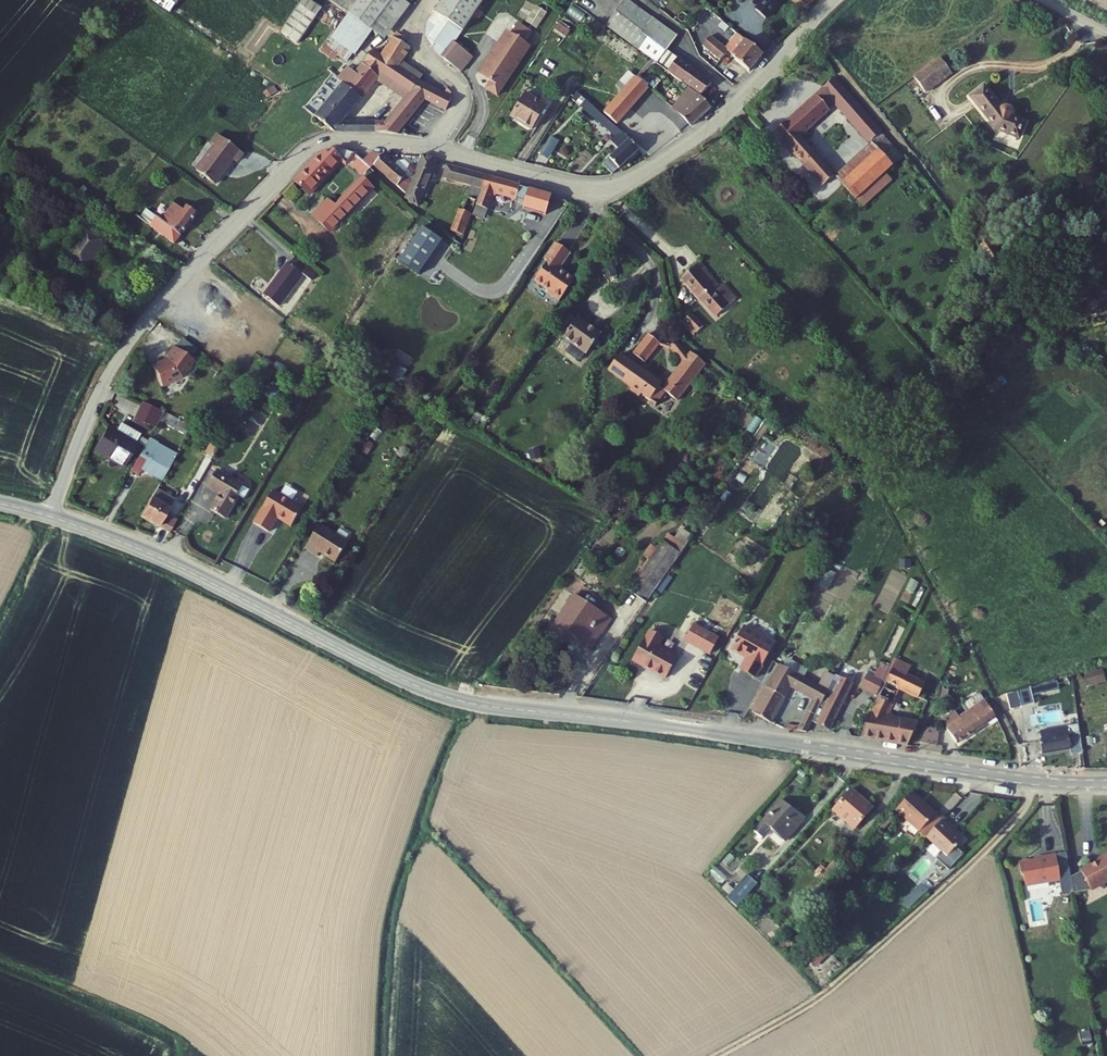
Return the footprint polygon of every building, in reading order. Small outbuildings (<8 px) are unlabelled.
[(281,30),(299,42),(323,6),(314,0),(302,0),(281,30)] [(374,32),(380,36),(408,0),(359,0),(349,13),(374,32)] [(452,43),(480,0),(442,0),(424,26),(423,37),(426,43),(431,49),(441,35),(452,43)] [(609,25),(616,30),(635,5),(629,0),(628,0),(609,25)] [(759,10),(768,20),(782,5),(777,0),(769,0),(759,10)] [(805,11),(816,0),(794,0),(805,11)] [(527,19),(538,26),(549,11),(538,3),(527,19)] [(635,5),(616,30),(660,63),(668,52),(678,39),(635,5)] [(332,37),(357,55),(374,32),(349,13),(332,37)] [(531,33),(517,24),(511,33),(525,42),(531,33)] [(511,33),(508,31),(480,75),(491,82),(487,89),(498,96),(530,45),(525,42),(511,33)] [(441,35),(431,49),(450,62),(460,48),(452,43),(441,35)] [(343,85),(318,116),(315,120),(335,135),(360,134),(362,123),(344,122),(376,80),(405,99),(387,124),(380,134),(398,136),(424,99),(448,113),(455,100),(447,95),(452,88),(439,80),(435,86),(434,88),(429,85),(409,73),(412,68),(403,62),(412,48),(395,37),(382,54),(376,50),(355,76),(346,88),(343,85)] [(349,65),(357,55),(332,37),(325,47),(338,56),(339,58),(349,65)] [(718,67),(738,84),(749,71),(751,72),(764,57),(738,37),(727,51),(712,38),(704,48),(722,62),(718,67)] [(334,61),(338,56),(325,47),(321,51),(334,61)] [(471,56),(460,48),(450,62),(462,70),(471,56)] [(679,60),(668,52),(660,63),(659,66),(669,73),(672,70),(679,60)] [(693,72),(679,60),(672,70),(685,82),(693,72)] [(640,140),(654,156),(681,135),(676,129),(673,131),(667,126),(657,134),(640,115),(638,117),(631,110),(650,90),(628,70),(597,105),(638,142),(640,140)] [(355,76),(348,71),(339,82),(343,85),(346,88),(355,76)] [(943,85),(930,71),(906,94),(920,108),(943,85)] [(685,82),(704,97),(711,87),(693,72),(685,82)] [(882,133),(835,80),(824,90),(837,104),(871,143),(882,133)] [(837,104),(824,90),(817,96),(830,110),(837,104)] [(523,93),(517,102),(538,117),(545,107),(523,93)] [(997,112),(978,93),(967,104),(996,134),(1017,142),(1023,126),(1008,121),(1010,114),(1007,110),(1002,109),(997,112)] [(576,101),(588,112),(591,109),(588,105),(590,103),(581,95),(576,101)] [(676,111),(695,128),(713,110),(695,95),(691,100),(688,98),(676,111)] [(830,110),(817,96),(778,132),(805,161),(803,164),(810,171),(812,169),(827,185),(837,175),(804,140),(833,113),(830,110)] [(517,102),(508,116),(530,129),(538,117),(517,102)] [(621,151),(609,162),(619,173),(643,153),(633,141),(590,103),(588,105),(591,109),(588,112),(618,138),(613,143),(621,151)] [(372,134),(380,134),(387,124),(362,123),(360,134),(372,134)] [(550,158),(561,139),(553,135),(542,153),(550,158)] [(244,155),(219,136),(212,145),(216,147),(197,172),(216,186),(234,161),(238,164),(244,155)] [(892,167),(871,143),(837,175),(858,199),(892,167)] [(298,184),(311,196),(342,160),(347,164),(355,155),(341,150),(334,151),(329,157),(325,153),(298,184)] [(372,152),(364,162),(372,170),(375,167),(405,194),(416,172),(410,167),(404,174),(385,157),(372,152)] [(364,162),(358,156),(355,155),(347,164),(363,178),(372,170),(364,162)] [(424,157),(404,202),(418,208),(438,163),(424,157)] [(609,162),(606,165),(615,176),(619,173),(609,162)] [(469,190),(449,234),(463,240),(484,189),(486,178),(447,168),(443,183),(469,190)] [(320,221),(335,234),(350,218),(376,189),(363,178),(338,207),(335,204),(322,218),(320,221)] [(520,187),(486,178),(484,189),(476,213),(478,213),(489,216),(490,217),(496,197),(516,202),(520,187)] [(529,186),(523,207),(547,214),(553,193),(529,186)] [(329,200),(318,214),(322,218),(335,204),(329,200)] [(141,206),(133,216),(174,246),(197,214),(185,205),(181,211),(171,203),(158,220),(141,206)] [(489,216),(478,213),(475,222),(486,225),(489,216)] [(421,273),(444,239),(422,225),(400,259),(421,273)] [(93,232),(69,264),(89,278),(113,246),(93,232)] [(488,243),(496,247),(501,236),(494,232),(488,243)] [(546,294),(558,303),(574,280),(560,270),(571,256),(559,246),(555,244),(545,258),(548,261),(534,282),(547,292),(546,294)] [(260,292),(278,306),(302,274),(301,273),(307,265),(293,253),(286,262),(284,260),(260,292)] [(718,317),(735,302),(722,287),(699,264),(683,278),(718,317)] [(724,284),(722,287),(735,302),(738,299),(724,284)] [(693,314),(682,299),(671,305),(678,329),(693,314)] [(581,317),(567,307),(548,334),(562,343),(565,338),(567,337),(560,331),(572,317),(578,321),(580,319),(581,317)] [(566,351),(580,361),(586,353),(587,354),(602,335),(580,319),(578,321),(572,317),(560,331),(567,337),(565,338),(572,343),(566,351)] [(633,356),(646,365),(662,344),(649,335),(633,356)] [(665,402),(672,408),(676,402),(677,403),(706,367),(690,354),(689,357),(686,356),(686,352),(677,343),(667,352),(673,353),(683,362),(663,388),(618,355),(608,370),(630,387),(628,390),(640,398),(642,395),(657,406),(665,394),(669,397),(665,402)] [(157,359),(147,363),(156,385),(177,376),(189,359),(169,344),(159,361),(157,359)] [(400,381),(408,369),(394,359),(386,370),(400,381)] [(633,407),(648,418),(657,406),(642,395),(640,398),(633,407)] [(131,417),(139,421),(146,404),(140,401),(131,417)] [(139,421),(148,426),(157,409),(146,404),(139,421)] [(165,414),(157,409),(148,426),(155,431),(165,414)] [(94,456),(120,470),(121,471),(139,439),(119,428),(114,436),(107,433),(94,456)] [(223,442),(205,433),(202,439),(212,444),(207,451),(215,456),(223,442)] [(142,471),(162,482),(172,465),(175,458),(158,448),(159,446),(150,441),(131,471),(139,475),(142,471)] [(542,467),(553,465),(551,455),(540,457),(542,467)] [(212,511),(226,519),(239,496),(237,495),(242,486),(218,472),(208,487),(221,495),(212,511)] [(156,491),(152,500),(140,520),(159,530),(166,517),(175,502),(156,491)] [(301,514),(272,496),(252,529),(267,538),(275,524),(289,532),(301,514)] [(175,523),(166,517),(159,530),(168,536),(175,523)] [(325,554),(341,564),(353,545),(324,525),(309,550),(323,558),(325,554)] [(687,544),(670,532),(664,541),(681,553),(687,544)] [(681,553),(664,541),(629,590),(647,602),(681,553)] [(576,594),(556,623),(576,636),(597,609),(576,594)] [(611,619),(597,609),(576,636),(592,647),(611,619)] [(773,643),(742,625),(730,648),(746,657),(739,669),(754,677),(773,643)] [(693,626),(684,641),(708,654),(717,639),(693,626)] [(649,631),(632,661),(664,679),(677,656),(658,646),(662,638),(649,631)] [(910,661),(898,656),(894,665),(905,671),(910,661)] [(881,685),(888,671),(872,663),(865,677),(881,685)] [(819,687),(781,664),(774,676),(790,686),(812,700),(801,722),(787,720),(785,727),(807,730),(816,712),(818,713),(828,692),(833,682),(825,677),(819,687)] [(905,671),(894,665),(873,708),(872,707),(861,736),(885,739),(894,713),(886,711),(898,685),(919,695),(926,680),(905,671)] [(845,668),(843,673),(855,678),(857,673),(845,668)] [(833,682),(828,692),(818,713),(821,715),(817,722),(830,728),(855,678),(843,673),(842,672),(841,673),(838,671),(833,682)] [(1074,679),(1077,688),(1093,683),(1091,674),(1074,679)] [(774,676),(752,710),(770,721),(790,686),(774,676)] [(1051,680),(1029,687),(1031,695),(1053,688),(1051,680)] [(953,688),(946,685),(939,701),(950,706),(955,695),(951,693),(953,688)] [(1031,695),(1029,687),(1016,691),(1020,705),(1034,702),(1031,695)] [(979,695),(970,701),(972,705),(981,699),(979,695)] [(975,708),(968,713),(969,715),(964,719),(971,731),(983,723),(993,717),(981,699),(972,705),(975,708)] [(919,718),(894,713),(885,739),(908,742),(919,718)] [(955,713),(941,721),(943,724),(945,722),(946,724),(950,722),(952,724),(959,719),(955,713)] [(968,713),(959,719),(952,724),(950,722),(946,724),(945,722),(943,724),(947,731),(945,732),(952,744),(971,731),(964,719),(969,715),(968,713)] [(993,717),(983,723),(986,727),(995,721),(993,717)] [(941,728),(929,723),(918,744),(940,748),(941,741),(936,739),(941,728)] [(1081,753),(1079,734),(1039,738),(1040,752),(1068,748),(1069,754),(1081,753)] [(867,780),(848,800),(869,819),(887,799),(867,780)] [(924,788),(908,806),(929,824),(945,806),(924,788)] [(794,790),(768,820),(775,827),(784,818),(797,830),(815,809),(794,790)] [(945,806),(929,824),(934,828),(950,812),(945,806)] [(934,828),(928,835),(949,854),(966,836),(951,823),(957,818),(950,812),(934,828)] [(1103,848),(1105,850),(1086,862),(1074,864),(1078,883),(1096,880),(1106,874),(1106,846),(1103,848)] [(1065,872),(1060,847),(1039,851),(1039,853),(1024,856),(1030,878),(1065,872)] [(928,856),(913,871),(923,880),(938,864),(928,856)] [(761,867),(740,891),(750,900),(771,875),(761,867)] [(943,867),(935,874),(940,880),(948,873),(943,867)] [(904,900),(909,905),(928,888),(923,883),(904,900)] [(1079,1029),(1083,1044),(1094,1041),(1090,1026),(1079,1029)]
